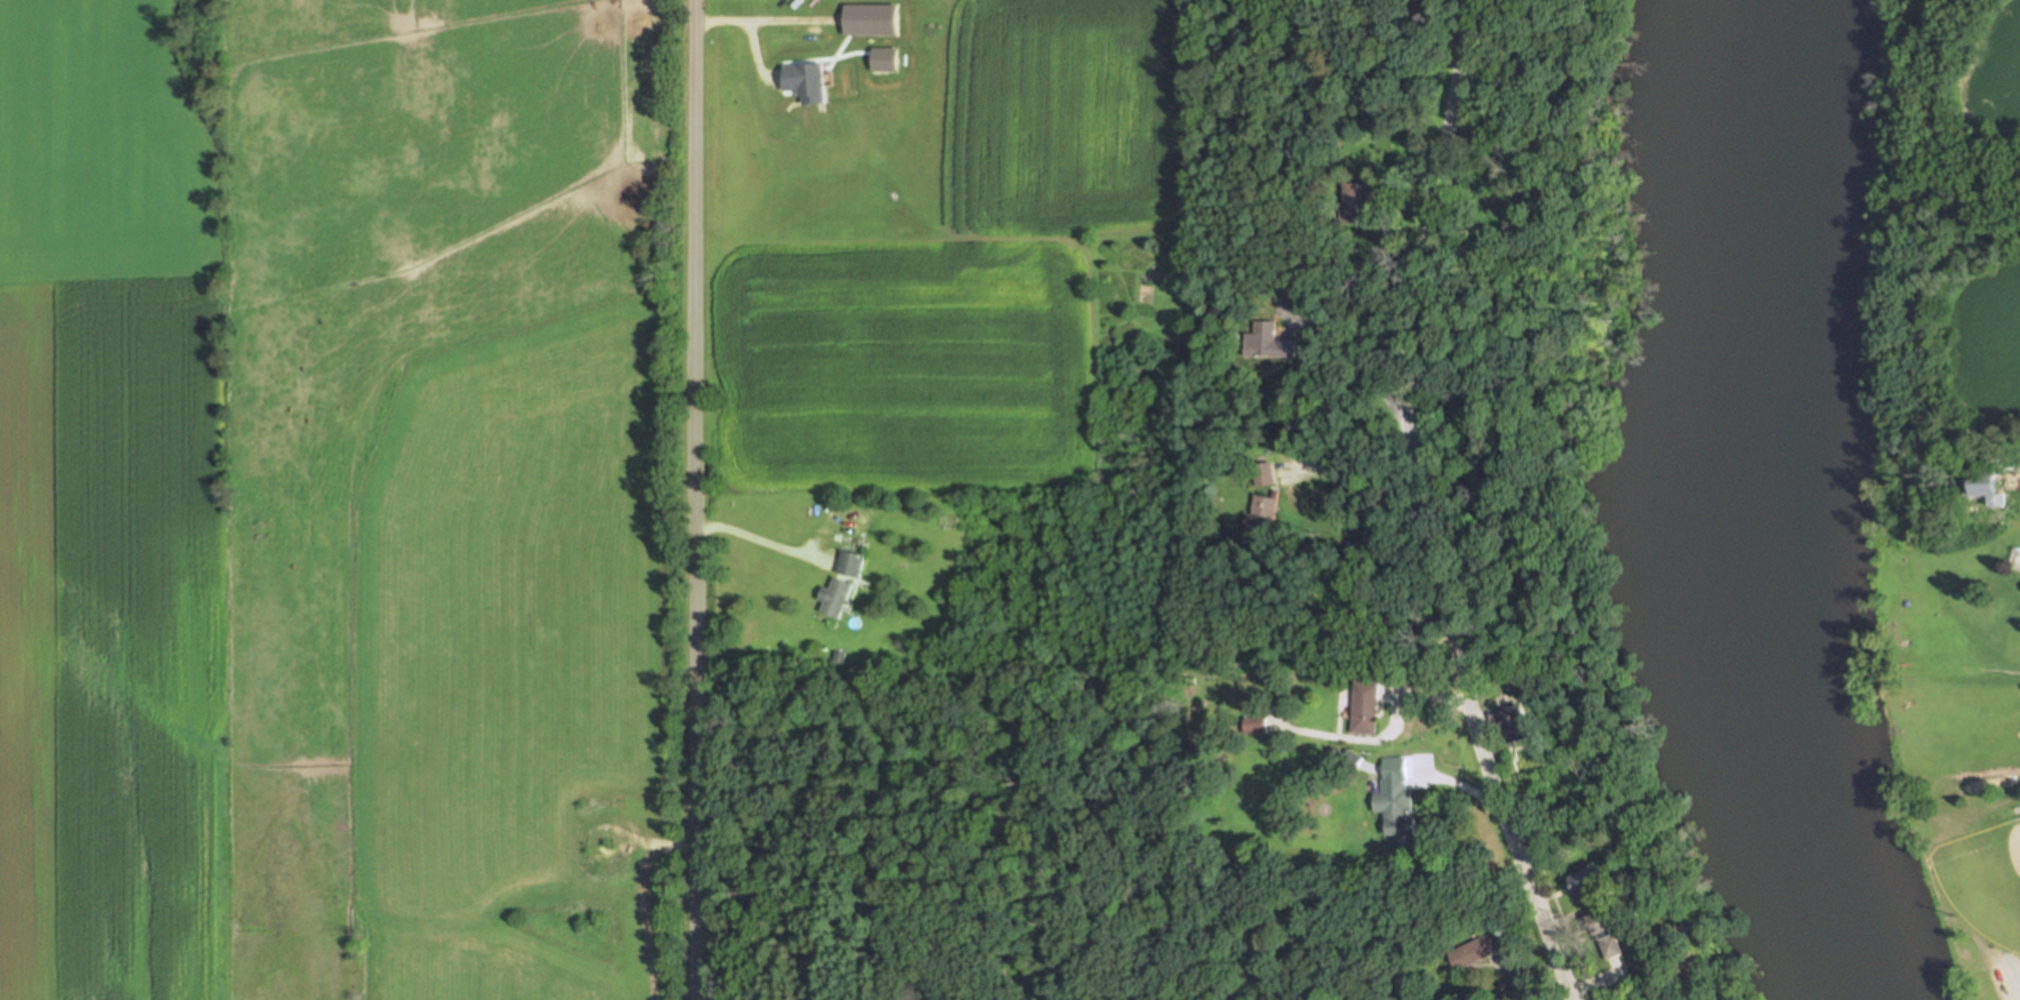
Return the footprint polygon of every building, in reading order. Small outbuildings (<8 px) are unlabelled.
[(1344,182),(1342,209),(1369,211),(1371,184),(1344,182)] [(1278,321),(1258,321),(1257,332),(1245,332),(1245,356),(1299,357),(1300,340),(1277,340),(1278,321)] [(1254,464),(1257,486),(1275,484),(1271,461),(1254,464)] [(1256,494),(1251,515),(1245,514),(1242,527),(1270,533),(1278,499),(1256,494)] [(845,550),(840,572),(863,577),(868,556),(845,550)] [(836,577),(822,611),(841,619),(856,585),(836,577)] [(1356,681),(1353,731),(1378,733),(1381,683),(1356,681)] [(1491,712),(1496,729),(1507,726),(1513,745),(1537,738),(1527,702),(1491,712)] [(1267,716),(1267,731),(1246,732),(1245,717),(1267,716)] [(1348,748),(1341,762),(1356,770),(1364,757),(1348,748)] [(1385,777),(1385,792),(1374,792),(1375,811),(1387,810),(1388,833),(1417,832),(1416,818),(1409,818),(1408,776),(1385,777)] [(1574,876),(1577,882),(1574,884),(1576,889),(1578,888),(1584,902),(1600,895),(1599,891),(1606,888),(1598,867),(1574,876)] [(1623,902),(1593,915),(1596,922),(1591,924),(1594,930),(1598,928),(1612,960),(1627,953),(1617,930),(1626,926),(1624,922),(1630,919),(1623,902)] [(1497,929),(1480,937),(1476,929),(1460,937),(1464,946),(1449,954),(1458,971),(1506,948),(1497,929)]
